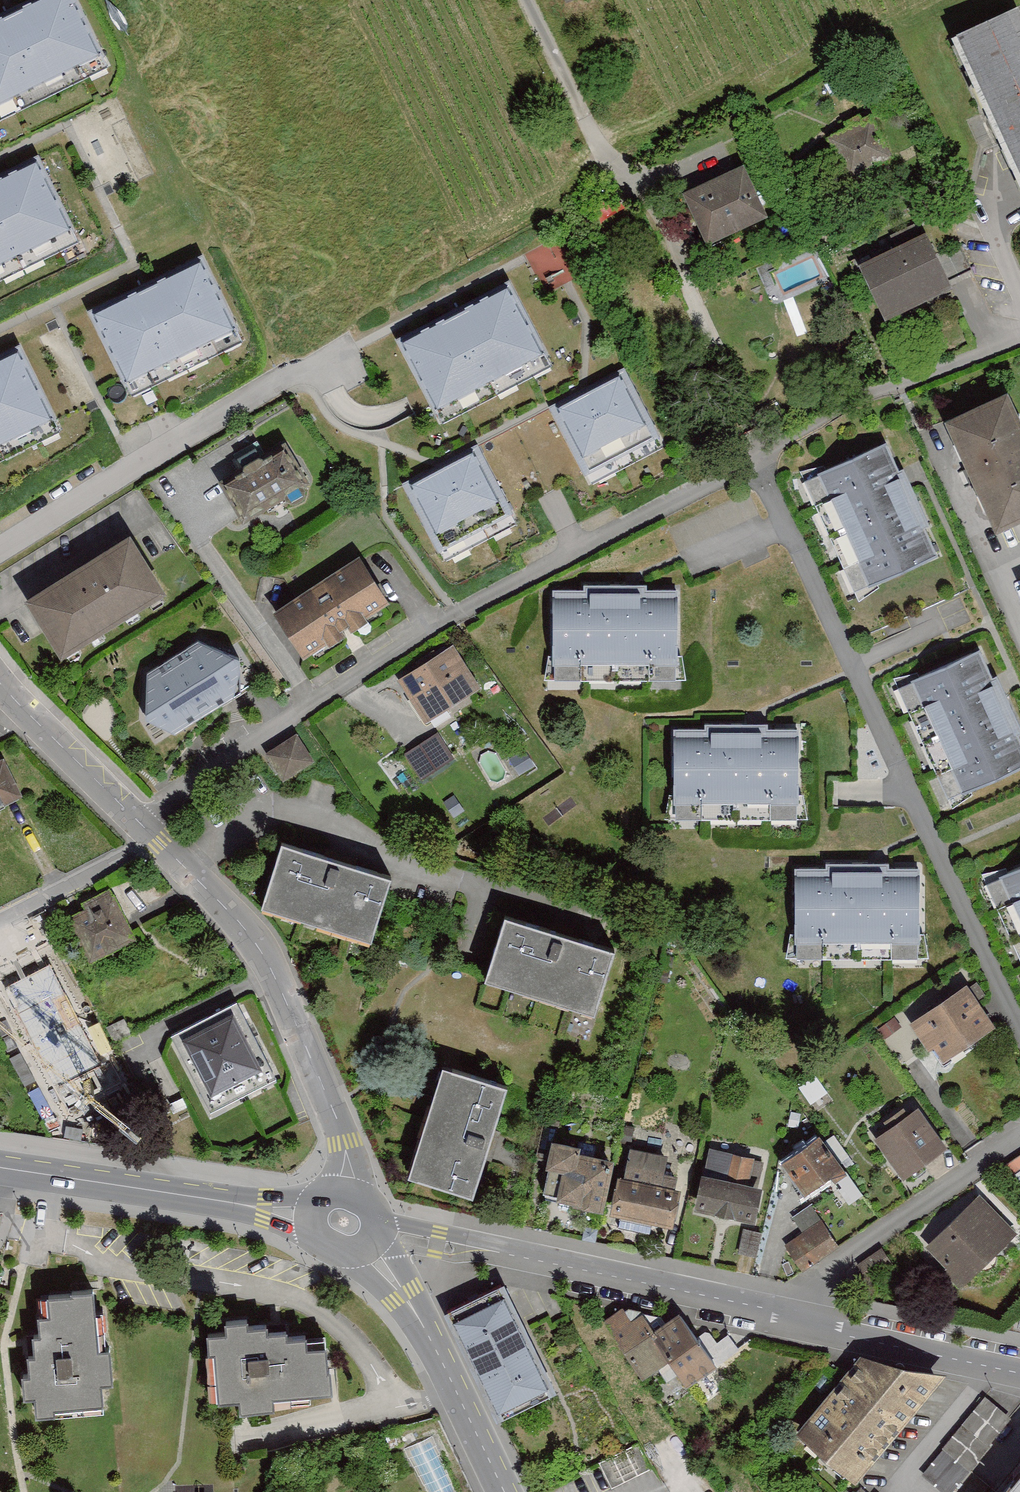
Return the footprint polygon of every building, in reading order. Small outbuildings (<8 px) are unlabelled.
[(0,37),(0,107),(3,113),(104,64),(73,1),(0,37)] [(974,50),(1019,149),(1019,29),(974,50)] [(878,125),(838,147),(858,185),(899,164),(878,125)] [(0,195),(0,276),(76,240),(44,174),(0,195)] [(751,175),(692,202),(717,254),(775,227),(751,175)] [(540,286),(576,273),(563,236),(527,249),(540,286)] [(935,245),(870,276),(895,329),(960,298),(935,245)] [(208,276),(106,325),(137,389),(239,341),(208,276)] [(510,284),(398,340),(439,422),(552,365),(510,284)] [(0,377),(0,457),(58,428),(25,364),(0,377)] [(623,370),(551,407),(585,474),(657,437),(623,370)] [(948,421),(999,532),(1019,522),(1019,423),(1007,394),(948,421)] [(938,557),(885,444),(819,474),(872,588),(938,557)] [(477,446),(404,484),(440,552),(512,514),(477,446)] [(306,487),(284,450),(227,484),(249,521),(306,487)] [(37,599),(69,653),(164,596),(132,543),(37,599)] [(365,565),(280,615),(302,653),(388,603),(365,565)] [(677,594),(555,595),(556,662),(678,661),(677,594)] [(198,643),(148,675),(147,721),(175,735),(238,695),(238,659),(198,643)] [(982,648),(913,678),(965,795),(1019,771),(1019,734),(982,648)] [(474,692),(451,654),(411,678),(433,716),(474,692)] [(798,729),(674,727),(673,804),(797,805),(798,729)] [(406,750),(421,776),(455,757),(440,731),(406,750)] [(287,778),(314,762),(300,740),(274,756),(287,778)] [(0,771),(0,803),(20,792),(7,767),(0,771)] [(389,878),(280,844),(260,908),(370,943),(389,878)] [(1000,878),(1019,922),(1019,869),(1000,878)] [(917,873),(797,872),(797,940),(917,941),(917,873)] [(61,916),(87,963),(134,936),(108,890),(61,916)] [(613,955),(503,920),(484,983),(593,1018),(613,955)] [(0,954),(0,991),(7,1005),(63,976),(41,933),(0,954)] [(972,993),(918,1028),(946,1070),(1000,1035),(972,993)] [(234,1004),(172,1035),(211,1113),(273,1082),(234,1004)] [(508,1088),(444,1068),(411,1177),(474,1198),(508,1088)] [(881,1144),(909,1184),(950,1155),(922,1115),(881,1144)] [(827,1144),(790,1170),(815,1205),(841,1187),(855,1206),(866,1198),(827,1144)] [(676,1160),(633,1150),(626,1181),(623,1181),(613,1224),(620,1226),(619,1230),(654,1239),(655,1232),(679,1238),(688,1198),(682,1197),(685,1183),(671,1180),(676,1160)] [(545,1203),(609,1220),(622,1172),(586,1162),(587,1158),(559,1151),(545,1203)] [(769,1168),(715,1153),(698,1214),(763,1232),(773,1198),(761,1195),(769,1168)] [(1019,1240),(981,1201),(929,1251),(966,1290),(1019,1240)] [(842,1250),(825,1224),(787,1249),(805,1275),(842,1250)] [(884,1254),(862,1268),(871,1283),(894,1269),(884,1254)] [(503,1296),(455,1320),(500,1411),(548,1388),(503,1296)] [(83,1311),(61,1312),(62,1331),(51,1332),(51,1351),(45,1351),(46,1370),(41,1370),(41,1390),(37,1390),(37,1408),(50,1407),(51,1425),(111,1423),(110,1394),(120,1394),(118,1367),(106,1367),(104,1305),(83,1306),(83,1311)] [(628,1316),(612,1328),(650,1380),(665,1369),(675,1383),(681,1379),(636,1317),(628,1316)] [(659,1321),(636,1317),(681,1379),(694,1395),(744,1356),(732,1341),(721,1349),(713,1338),(710,1338),(703,1344),(688,1325),(672,1338),(659,1321)] [(239,1350),(222,1351),(222,1363),(229,1363),(232,1415),(254,1413),(254,1424),(284,1423),(283,1410),(342,1407),(340,1362),(316,1363),(316,1353),(296,1354),(295,1348),(275,1349),(275,1343),(256,1343),(256,1337),(239,1338),(239,1350)] [(859,1358),(798,1432),(856,1479),(941,1377),(859,1358)] [(1013,1416),(986,1393),(921,1471),(946,1491),(950,1491),(1013,1416)] [(1002,1491),(1019,1491),(1019,1471),(1002,1491)]
